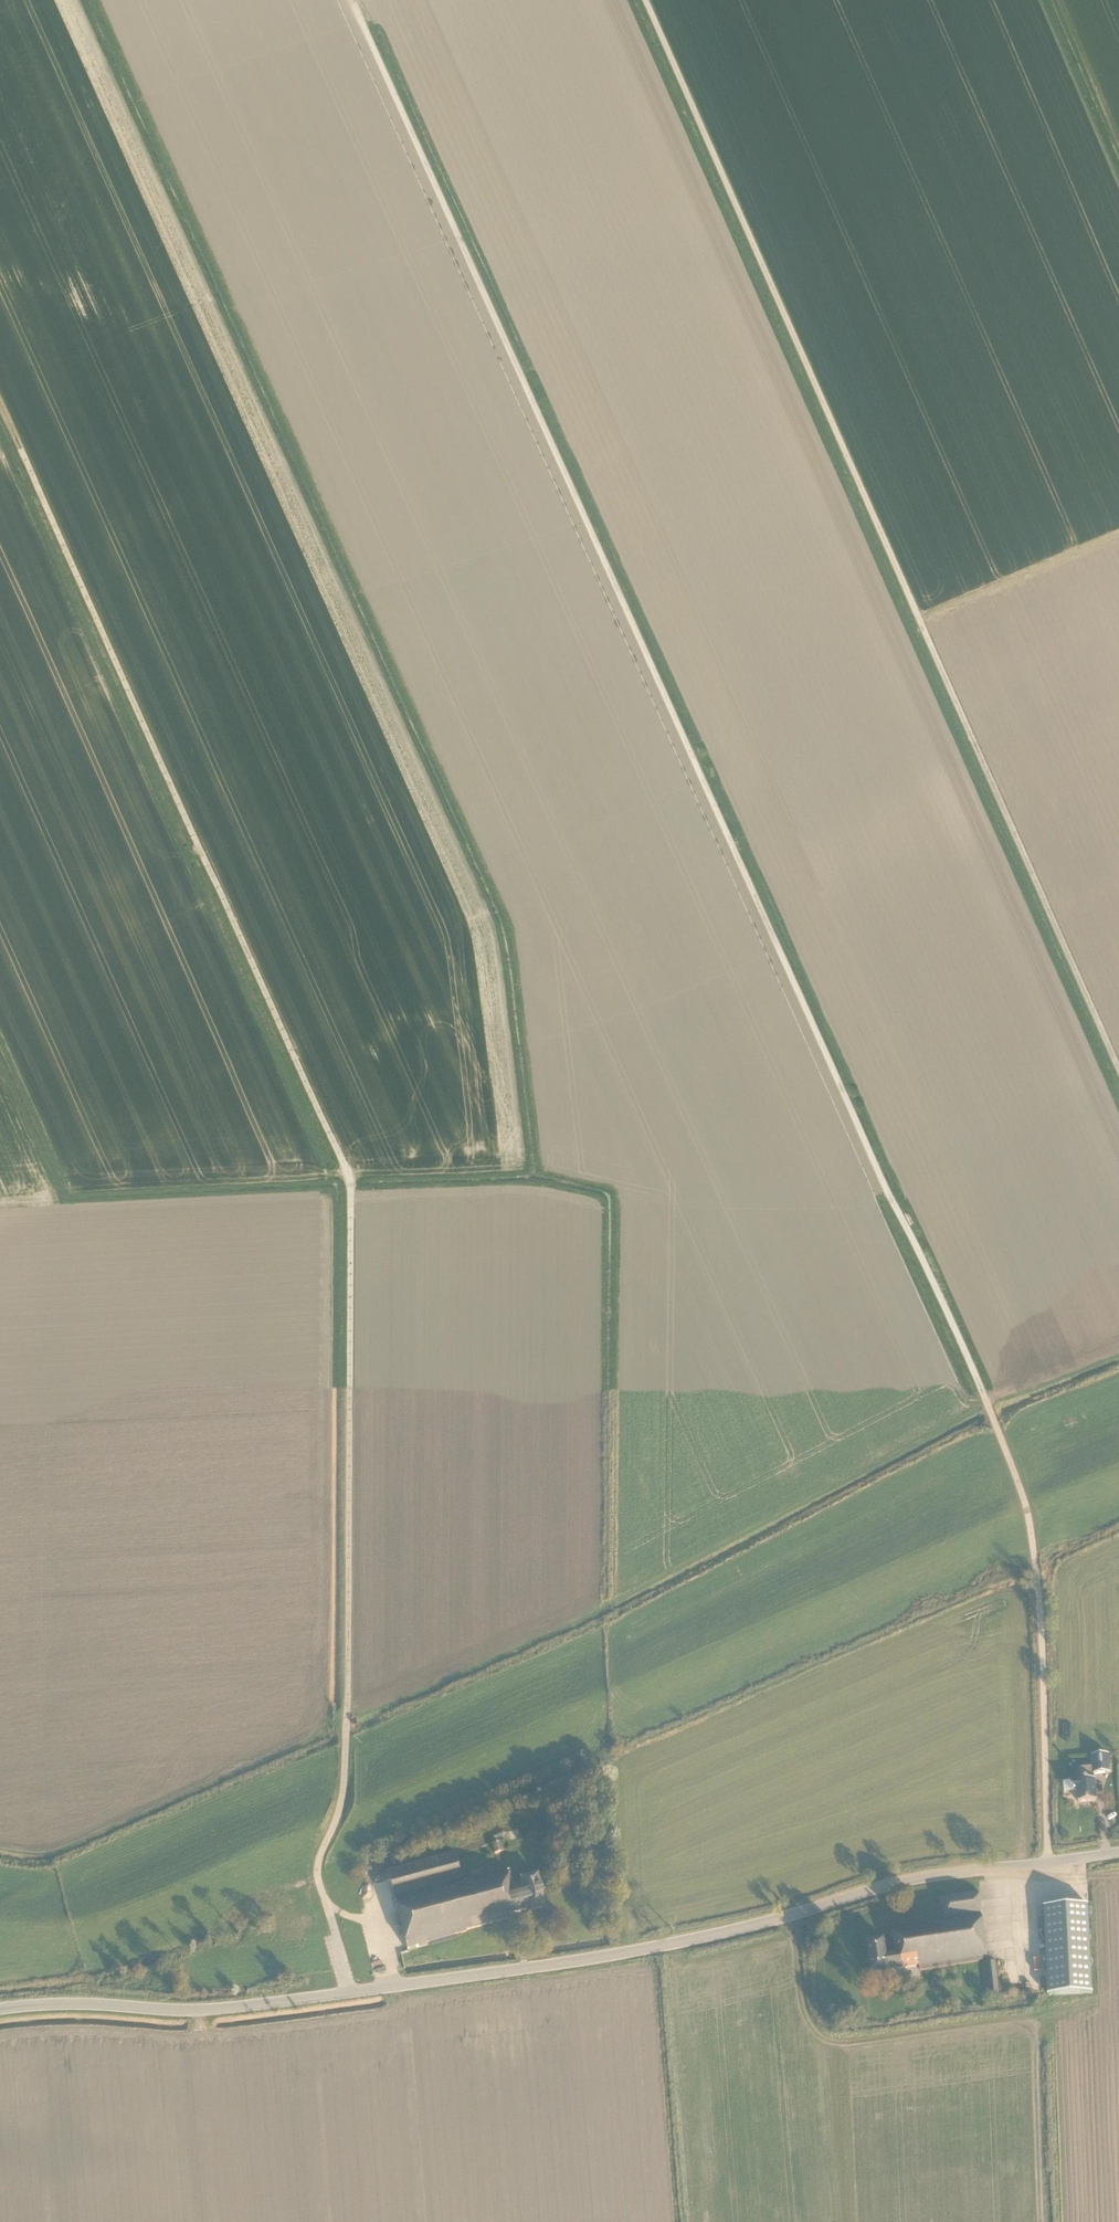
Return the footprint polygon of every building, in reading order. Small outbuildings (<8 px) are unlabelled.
[(1092,1756),(1093,1767),(1078,1768),(1079,1777),(1080,1777),(1081,1781),(1071,1781),(1071,1791),(1078,1791),(1079,1802),(1097,1801),(1095,1779),(1094,1780),(1094,1774),(1110,1773),(1109,1755),(1092,1756)] [(495,1854),(505,1851),(501,1841),(492,1844),(495,1854)] [(529,1912),(546,1907),(538,1875),(520,1880),(522,1886),(513,1888),(508,1869),(462,1882),(455,1854),(388,1873),(408,1950),(427,1945),(427,1943),(467,1931),(466,1930),(512,1918),(511,1914),(528,1910),(529,1912)] [(920,1970),(989,1959),(979,1892),(940,1898),(943,1921),(892,1929),(896,1953),(887,1955),(885,1941),(867,1944),(872,1977),(889,1974),(889,1971),(904,1968),(920,1965),(920,1970)] [(1089,1906),(1044,1908),(1049,1996),(1093,1994),(1089,1906)] [(987,1998),(999,1997),(995,1961),(982,1962),(987,1998)]
